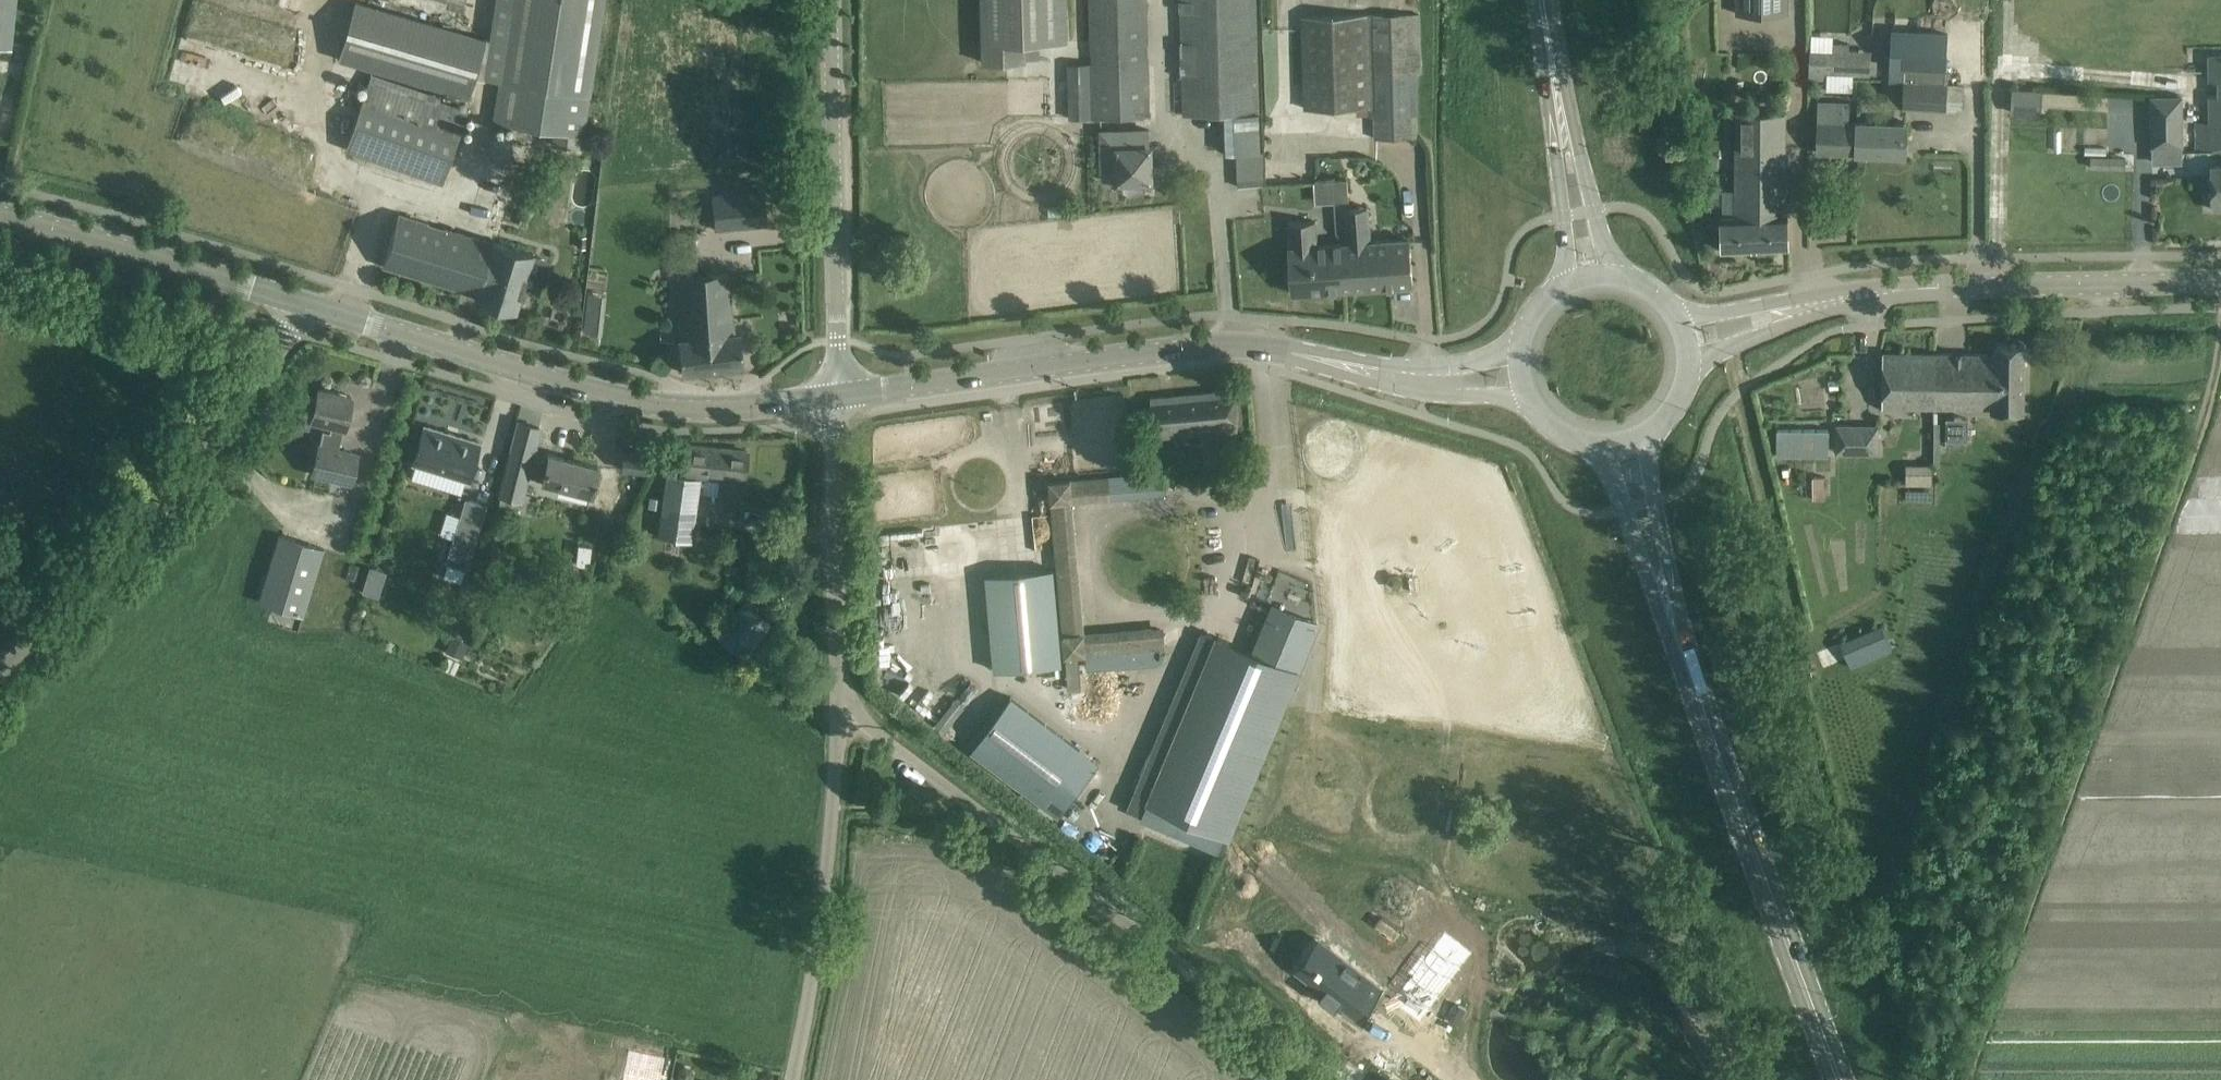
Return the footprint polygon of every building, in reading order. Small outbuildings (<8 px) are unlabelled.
[(8,46),(13,0),(0,0),(0,45),(8,46)] [(582,148),(590,98),(600,100),(602,85),(592,84),(605,0),(494,0),(488,40),(487,40),(354,0),(337,58),(470,98),(475,79),(499,80),(492,122),(552,131),(550,143),(582,148)] [(983,63),(1027,62),(1027,42),(1069,41),(1067,0),(981,0),(983,63)] [(1093,81),(1069,82),(1070,118),(1138,116),(1149,116),(1146,0),(1090,0),(1093,81)] [(1184,115),(1225,114),(1227,153),(1259,152),(1259,113),(1255,0),(1180,0),(1184,115)] [(1789,14),(1789,0),(1738,0),(1737,14),(1789,14)] [(1375,138),(1395,137),(1417,137),(1415,72),(1410,72),(1409,14),(1303,16),(1305,108),(1374,107),(1375,138)] [(1684,18),(1674,20),(1677,39),(1687,37),(1684,18)] [(1947,37),(1892,35),(1890,72),(1946,74),(1947,37)] [(1810,50),(1809,79),(1826,80),(1826,74),(1853,75),(1854,51),(1826,50),(1810,50)] [(2209,56),(2209,80),(2218,80),(2219,95),(2210,95),(2210,121),(2210,148),(2220,148),(2220,56),(2209,56)] [(443,182),(453,153),(467,109),(439,101),(441,96),(372,74),(363,103),(347,148),(443,182)] [(1947,107),(1949,83),(1905,80),(1903,104),(1947,107)] [(2037,113),(2038,88),(2009,87),(2008,112),(2037,113)] [(2181,97),(2151,97),(2152,146),(2182,146),(2181,97)] [(1907,155),(1908,133),(1908,124),(1849,122),(1850,103),(1819,102),(1818,130),(1817,152),(1907,155)] [(1788,247),(1788,225),(1787,214),(1783,214),(1787,115),(1761,114),(1739,113),(1737,216),(1721,216),(1722,250),(1788,247)] [(1102,131),(1101,131),(1102,180),(1117,180),(1119,180),(1120,180),(1149,179),(1150,179),(1151,179),(1151,178),(1150,148),(1150,147),(1149,130),(1102,131)] [(2210,165),(2210,187),(2211,208),(2220,208),(2220,165),(2210,165)] [(1334,203),(1349,202),(1348,179),(1332,180),(1334,203)] [(762,192),(713,197),(716,229),(765,224),(762,192)] [(1344,271),(1345,290),(1413,285),(1409,239),(1375,241),(1373,206),(1346,208),(1349,243),(1351,270),(1344,271)] [(398,214),(383,265),(477,294),(475,299),(514,311),(532,253),(493,241),(492,242),(398,214)] [(1290,247),(1291,272),(1293,293),(1345,290),(1344,271),(1351,270),(1349,243),(1317,245),(1316,221),(1289,223),(1291,247),(1290,247)] [(676,231),(676,240),(687,240),(687,231),(676,231)] [(678,340),(679,351),(682,372),(742,366),(739,333),(734,334),(727,273),(697,277),(695,260),(678,262),(679,275),(681,339),(678,340)] [(583,331),(597,333),(599,318),(585,316),(583,331)] [(1882,406),(1904,406),(1992,407),(1992,412),(2024,412),(2024,366),(2024,344),(1996,344),(1996,355),(1883,354),(1882,406)] [(300,394),(295,414),(332,422),(329,431),(322,430),(312,473),(350,482),(357,454),(338,450),(351,395),(318,388),(315,398),(300,394)] [(1151,398),(1153,420),(1154,437),(1238,430),(1237,410),(1235,388),(1213,390),(1214,392),(1151,398)] [(1946,418),(1946,445),(1968,445),(1968,418),(1946,418)] [(520,501),(526,477),(528,472),(543,476),(541,481),(591,493),(598,467),(548,454),(547,457),(532,453),(539,427),(518,422),(499,496),(520,501)] [(413,462),(467,479),(479,442),(424,425),(413,462)] [(1836,453),(1877,454),(1878,427),(1836,426),(1836,453)] [(1774,430),(1774,456),(1826,457),(1827,431),(1774,430)] [(724,477),(722,496),(741,498),(747,451),(689,445),(686,472),(724,477)] [(1905,464),(1905,483),(1932,482),(1932,463),(1905,464)] [(1165,472),(1050,482),(1064,656),(1066,656),(1068,690),(1081,689),(1079,655),(1165,647),(1165,633),(1076,641),(1064,494),(1167,486),(1165,472)] [(691,540),(699,480),(667,475),(664,499),(662,509),(658,536),(691,540)] [(1825,497),(1825,476),(1812,476),(1812,497),(1825,497)] [(650,497),(648,507),(662,509),(664,499),(650,497)] [(464,498),(445,563),(466,569),(486,504),(464,498)] [(1187,571),(1188,563),(1188,555),(1186,547),(1182,540),(1177,533),(1171,528),(1164,523),(1156,521),(1148,519),(1140,519),(1132,521),(1125,524),(1118,529),(1112,535),(1108,542),(1104,549),(1103,557),(1103,565),(1104,573),(1107,581),(1111,588),(1117,594),(1123,599),(1130,602),(1138,604),(1146,605),(1155,604),(1162,601),(1170,597),(1176,592),(1181,586),(1185,579),(1187,571)] [(279,535),(258,601),(303,615),(324,548),(279,535)] [(579,544),(577,559),(590,561),(592,545),(579,544)] [(366,566),(361,591),(377,594),(381,569),(366,566)] [(1052,569),(987,575),(996,670),(1061,665),(1052,569)] [(744,603),(727,627),(742,637),(734,648),(747,658),(772,623),(744,603)] [(1128,809),(1224,849),(1299,671),(1297,670),(1316,625),(1270,605),(1251,651),(1203,631),(1128,809)] [(1891,649),(1883,627),(1842,643),(1850,665),(1891,649)] [(446,649),(461,656),(468,641),(453,634),(446,649)] [(1099,763),(1011,697),(971,750),(1059,816),(1099,763)] [(1420,1022),(1469,957),(1441,936),(1426,956),(1425,955),(1411,973),(1412,974),(1392,1001),(1420,1022)] [(1364,1009),(1381,987),(1329,948),(1307,977),(1323,989),(1319,994),(1336,1007),(1339,1002),(1349,1009),(1355,1002),(1364,1009)] [(663,1076),(509,1041),(500,1079),(662,1079),(663,1076)]
